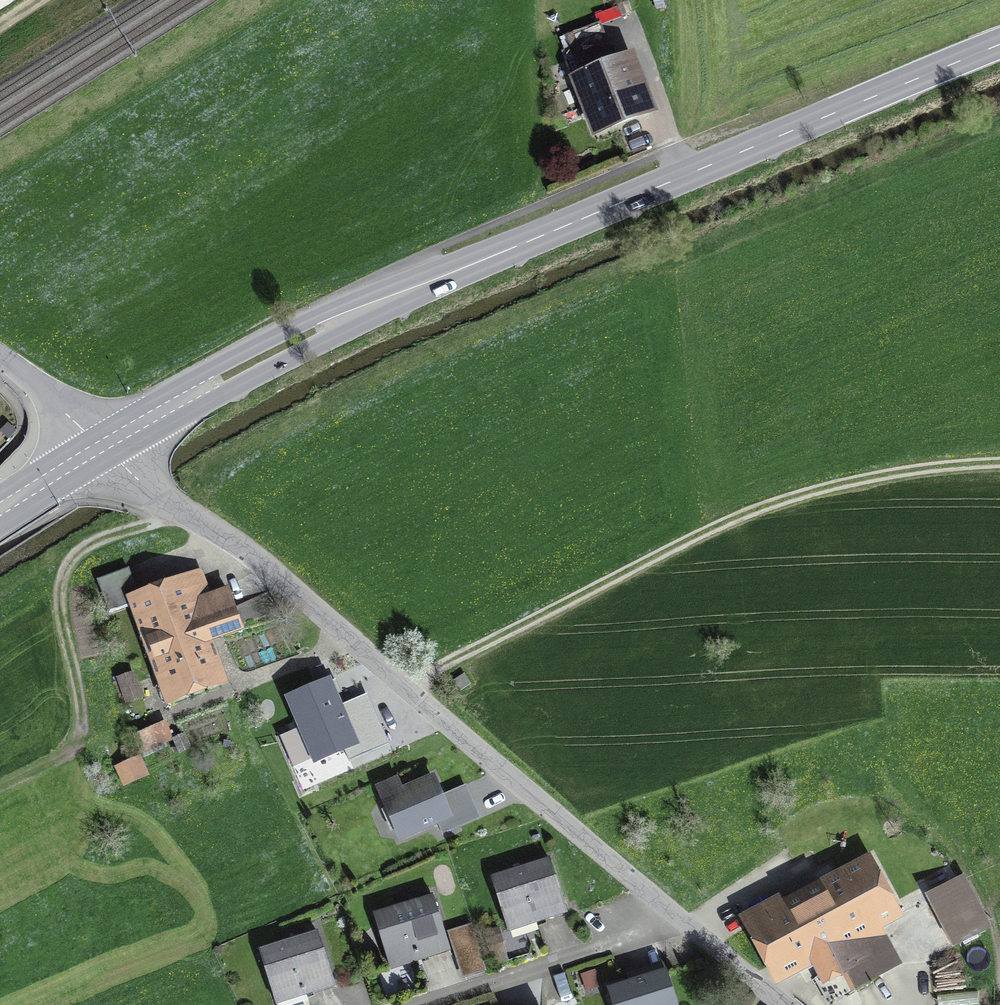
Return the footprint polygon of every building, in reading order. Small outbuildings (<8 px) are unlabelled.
[(631,85),(622,62),(575,81),(595,133),(650,111),(639,82),(631,85)] [(99,580),(110,609),(138,599),(128,570),(99,580)] [(201,577),(138,599),(172,696),(217,680),(202,639),(219,633),(220,637),(242,629),(228,591),(209,599),(201,577)] [(288,689),(313,760),(346,748),(350,758),(391,743),(371,689),(345,699),(335,672),(288,689)] [(117,678),(126,702),(141,696),(133,673),(117,678)] [(464,674),(454,680),(461,690),(470,684),(464,674)] [(165,722),(134,734),(139,746),(169,735),(165,722)] [(184,735),(174,739),(179,750),(188,747),(184,735)] [(119,767),(125,781),(144,773),(138,759),(119,767)] [(432,779),(385,799),(401,836),(437,820),(442,833),(453,828),(432,779)] [(492,877),(509,931),(566,912),(549,859),(492,877)] [(749,915),(778,970),(809,953),(825,983),(844,972),(854,990),(899,964),(874,919),(890,911),(867,869),(791,911),(787,904),(774,911),(770,903),(749,915)] [(957,941),(984,927),(961,882),(934,896),(957,941)] [(375,914),(391,968),(449,950),(432,896),(375,914)] [(460,971),(484,964),(471,925),(448,932),(460,971)] [(260,950),(277,1004),(304,1004),(301,996),(334,985),(317,932),(260,950)] [(666,971),(608,989),(613,1004),(676,1004),(666,971)]
